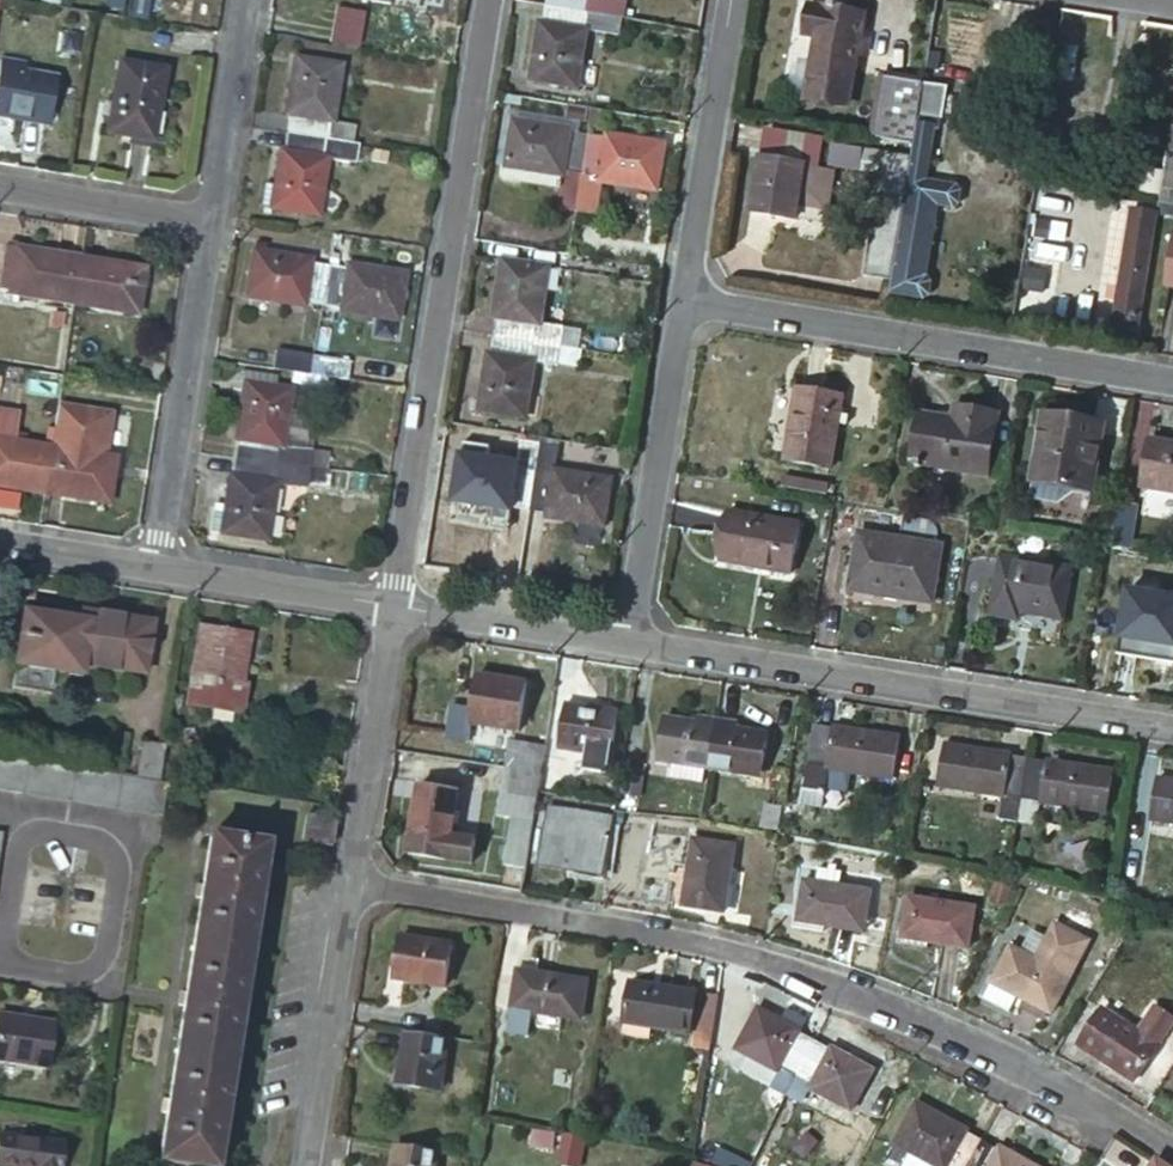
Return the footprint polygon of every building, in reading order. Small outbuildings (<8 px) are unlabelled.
[(36,6),(59,10),(60,0),(37,0),(36,6)] [(101,17),(119,20),(123,0),(104,0),(101,17)] [(368,6),(369,0),(349,0),(347,11),(364,15),(365,6),(368,6)] [(370,6),(369,15),(387,18),(390,0),(369,0),(368,6),(370,6)] [(544,8),(584,14),(620,20),(622,20),(626,0),(545,0),(544,8)] [(863,14),(806,5),(801,35),(814,38),(808,78),(853,85),(863,14)] [(584,14),(544,8),(542,27),(538,27),(530,85),(577,92),(586,34),(617,39),(620,20),(584,14)] [(289,120),(287,137),(352,148),(355,131),(330,128),(340,68),(294,61),(284,119),(289,120)] [(2,63),(0,73),(0,120),(48,128),(56,85),(23,78),(24,66),(2,63)] [(165,72),(117,65),(105,137),(149,144),(147,150),(165,153),(172,103),(160,101),(165,72)] [(876,139),(912,144),(915,124),(917,114),(919,97),(921,84),(883,79),(876,139)] [(934,99),(919,97),(917,114),(932,116),(934,99)] [(607,131),(610,114),(593,111),(591,128),(607,131)] [(571,124),(506,114),(497,169),(506,171),(513,124),(569,133),(571,124)] [(1172,204),(1172,122),(1161,202),(1172,204)] [(588,140),(569,137),(569,133),(513,124),(506,171),(532,175),(561,179),(563,180),(558,213),(576,215),(582,178),(588,140)] [(934,127),(915,124),(912,144),(890,294),(923,298),(930,296),(932,287),(925,281),(936,208),(954,211),(959,207),(960,194),(958,190),(925,185),(928,168),(919,167),(923,148),(931,149),(934,127)] [(287,137),(284,155),(279,154),(274,187),(264,187),(260,209),(316,218),(324,163),(355,168),(358,149),(352,148),(287,137)] [(606,143),(588,140),(582,178),(576,215),(593,219),(599,186),(654,195),(663,148),(606,139),(606,143)] [(860,151),(830,147),(828,165),(858,170),(860,151)] [(905,158),(880,154),(861,277),(886,281),(905,158)] [(829,173),(758,161),(749,214),(795,221),(797,206),(824,211),(829,173)] [(532,175),(506,171),(503,187),(508,192),(524,195),(530,190),(530,186),(532,175)] [(561,179),(532,175),(530,186),(560,191),(561,179)] [(1137,334),(1153,236),(1126,232),(1110,331),(1137,334)] [(1170,240),(1163,287),(1172,288),(1172,241),(1170,240)] [(265,245),(252,244),(243,301),(300,310),(302,307),(321,310),(327,269),(315,267),(307,265),(307,262),(263,255),(265,245)] [(327,269),(330,250),(318,248),(315,267),(327,269)] [(70,306),(76,262),(13,251),(12,254),(3,252),(0,272),(0,291),(7,292),(6,296),(70,306)] [(492,317),(498,318),(495,334),(562,345),(565,329),(540,324),(549,267),(502,259),(492,317)] [(70,306),(135,317),(142,272),(76,262),(70,306)] [(321,310),(339,313),(338,317),(398,326),(405,278),(346,269),(345,272),(327,269),(321,310)] [(562,345),(495,334),(492,354),(487,353),(479,401),(478,412),(525,419),(534,360),(558,365),(562,345)] [(314,357),(274,351),(270,368),(311,375),(314,357)] [(352,363),(314,357),(311,375),(349,381),(352,363)] [(239,440),(236,459),(309,471),(311,451),(282,446),(287,415),(291,390),(243,383),(233,439),(239,440)] [(846,396),(799,388),(787,462),(835,469),(846,396)] [(478,412),(479,401),(469,400),(467,410),(478,412)] [(41,492),(105,502),(112,459),(100,457),(107,414),(54,406),(48,448),(41,492)] [(919,415),(910,466),(926,469),(987,479),(997,414),(954,407),(952,420),(919,415)] [(316,420),(287,415),(282,446),(311,451),(316,420)] [(1102,425),(1044,415),(1034,479),(1093,489),(1102,425)] [(20,444),(23,429),(0,425),(0,441),(20,444)] [(514,506),(530,509),(540,443),(521,440),(518,463),(462,454),(454,502),(513,511),(514,506)] [(41,492),(48,448),(20,444),(0,441),(0,486),(41,492)] [(1151,441),(1146,488),(1172,493),(1172,445),(1151,441)] [(530,509),(549,513),(548,517),(605,526),(613,478),(555,469),(559,446),(540,443),(530,509)] [(220,532),(268,540),(277,485),(306,489),(307,482),(309,471),(236,459),(233,475),(229,474),(223,512),(220,532)] [(925,477),(926,469),(910,466),(909,475),(925,477)] [(309,471),(307,485),(336,490),(338,476),(309,471)] [(1140,507),(1119,504),(1113,546),(1133,549),(1140,507)] [(223,512),(212,510),(209,531),(220,532),(223,512)] [(801,524),(731,513),(723,561),(793,574),(801,524)] [(942,547),(859,533),(850,589),(933,603),(942,547)] [(1073,570),(1001,558),(992,615),(1020,619),(1021,611),(1065,618),(1073,570)] [(1128,589),(1118,654),(1172,662),(1172,596),(1128,589)] [(77,622),(22,613),(14,666),(79,675),(80,665),(144,675),(152,622),(79,611),(77,622)] [(244,638),(200,631),(189,703),(242,711),(246,687),(236,685),(244,638)] [(523,684),(476,676),(471,707),(449,704),(443,734),(465,738),(468,717),(516,725),(523,684)] [(614,714),(561,706),(554,747),(581,752),(578,771),(604,775),(614,714)] [(701,766),(706,767),(713,718),(695,715),(693,723),(661,718),(654,759),(666,761),(701,766)] [(706,767),(759,775),(765,734),(732,729),(733,721),(713,718),(706,767)] [(833,726),(812,723),(802,789),(823,792),(827,767),(857,773),(891,779),(897,733),(833,723),(833,726)] [(142,741),(136,774),(159,778),(162,758),(164,744),(142,741)] [(1002,792),(1021,795),(1028,758),(1007,755),(1008,751),(942,741),(934,784),(1002,796),(1002,792)] [(542,747),(506,742),(501,769),(537,775),(540,756),(542,747)] [(173,746),(164,744),(162,758),(171,760),(173,746)] [(0,756),(0,786),(25,790),(30,761),(0,756)] [(540,756),(537,775),(534,793),(552,796),(559,760),(540,756)] [(1021,795),(1038,797),(1038,802),(1102,812),(1109,768),(1044,757),(1043,761),(1028,758),(1021,795)] [(162,758),(159,778),(178,781),(182,761),(171,760),(162,758)] [(76,768),(30,761),(25,790),(71,797),(76,768)] [(701,766),(666,761),(663,777),(699,782),(701,766)] [(852,798),(857,773),(827,767),(823,792),(852,798)] [(76,768),(71,797),(116,804),(120,775),(76,768)] [(537,775),(501,769),(496,799),(493,816),(529,822),(532,805),(534,793),(537,775)] [(166,782),(120,775),(116,804),(163,811),(166,782)] [(1156,775),(1150,819),(1172,822),(1172,778),(1156,775)] [(455,793),(415,786),(404,856),(468,866),(472,840),(448,837),(455,793)] [(780,803),(764,800),(760,825),(776,828),(780,803)] [(599,876),(609,816),(545,806),(535,865),(599,876)] [(329,846),(333,820),(306,816),(302,842),(329,846)] [(207,838),(157,1161),(191,1165),(214,1165),(263,847),(207,838)] [(731,844),(691,839),(681,903),(720,909),(731,844)] [(871,887),(806,876),(799,918),(865,928),(871,887)] [(976,903),(910,893),(903,943),(924,948),(925,938),(969,946),(976,903)] [(452,944),(400,936),(393,978),(447,985),(452,944)] [(1071,975),(1011,941),(990,978),(981,994),(1007,1009),(1016,993),(1050,1013),(1071,975)] [(586,981),(515,969),(510,1008),(530,1011),(580,1019),(586,981)] [(697,991),(629,980),(624,1022),(691,1032),(697,991)] [(710,1049),(719,995),(703,992),(695,1047),(710,1049)] [(1172,1067),(1172,1055),(1158,1046),(1172,1022),(1172,1017),(1156,1007),(1139,1033),(1102,1010),(1081,1043),(1157,1092),(1172,1067)] [(530,1011),(510,1008),(507,1030),(526,1033),(530,1011)] [(815,1040),(801,1032),(808,1018),(789,1008),(783,1019),(760,1008),(738,1051),(781,1073),(784,1066),(798,1073),(815,1040)] [(0,1014),(0,1058),(48,1065),(54,1022),(0,1014)] [(438,1089),(446,1039),(406,1033),(397,1084),(438,1089)] [(832,1049),(815,1040),(798,1073),(790,1090),(806,1099),(812,1088),(853,1109),(875,1068),(834,1046),(832,1049)] [(952,1165),(970,1165),(983,1143),(968,1134),(970,1130),(918,1100),(894,1143),(937,1165),(949,1165),(950,1165),(952,1165)] [(563,1135),(558,1164),(567,1165),(576,1165),(581,1138),(563,1135)] [(2,1136),(0,1147),(0,1165),(1,1165),(64,1165),(67,1146),(2,1136)] [(1002,1147),(999,1152),(983,1143),(970,1165),(1036,1165),(1002,1147)] [(396,1144),(392,1165),(437,1165),(439,1151),(396,1144)]
